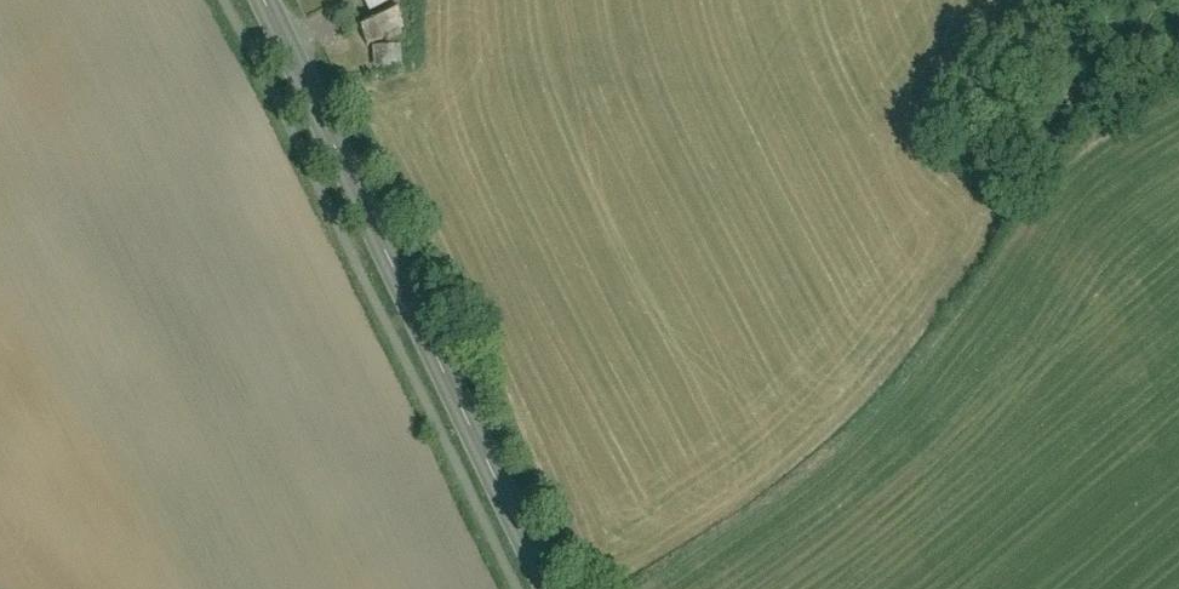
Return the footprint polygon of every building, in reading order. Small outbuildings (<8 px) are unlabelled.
[(387,8),(346,29),(357,49),(398,28),(387,8)] [(368,68),(396,67),(395,46),(367,47),(368,68)]
